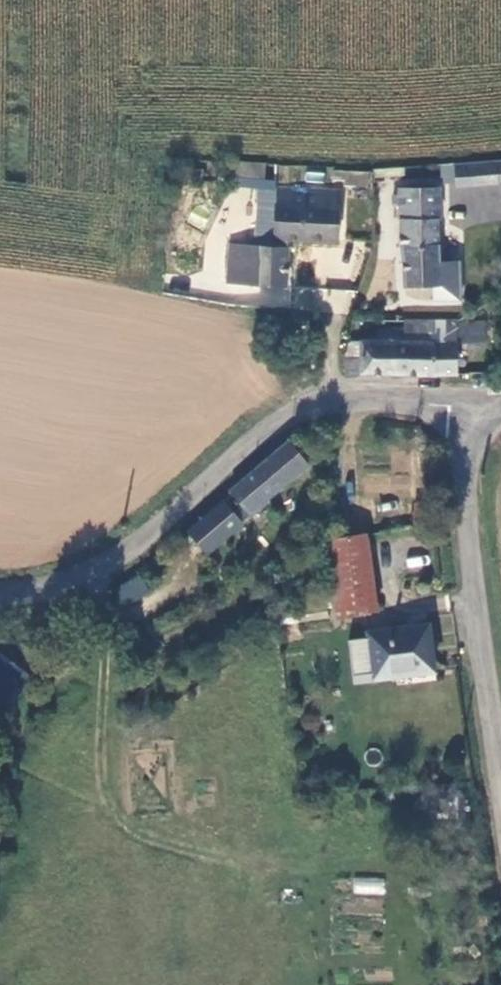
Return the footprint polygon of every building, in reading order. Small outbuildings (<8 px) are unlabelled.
[(497,182),(496,160),(455,161),(455,181),(456,185),(497,184),(497,182)] [(455,181),(455,161),(441,162),(441,181),(455,181)] [(345,186),(345,173),(326,173),(325,186),(345,186)] [(441,257),(439,186),(402,187),(404,258),(411,258),(412,282),(434,281),(435,296),(462,295),(461,256),(441,257)] [(257,243),(255,285),(288,287),(291,239),(342,241),(345,192),(292,190),(292,202),(259,200),(257,243)] [(229,284),(255,285),(257,243),(231,242),(229,284)] [(411,334),(460,336),(460,317),(411,316),(411,321),(411,334)] [(378,334),(411,334),(411,321),(379,319),(378,334)] [(461,371),(460,336),(411,334),(378,334),(363,334),(362,352),(347,351),(344,373),(461,371)] [(312,467),(288,441),(248,476),(271,502),(312,467)] [(276,507),(271,502),(248,476),(230,492),(258,524),(276,507)] [(245,520),(225,499),(189,533),(209,555),(245,520)] [(337,619),(376,614),(367,539),(327,545),(337,619)] [(115,592),(128,606),(149,588),(136,573),(115,592)] [(423,626),(365,632),(370,681),(397,678),(397,670),(428,667),(423,626)] [(11,703),(34,672),(30,669),(0,648),(0,695),(11,703)] [(0,695),(0,719),(11,703),(0,695)] [(352,892),(384,895),(385,879),(353,876),(352,892)]
